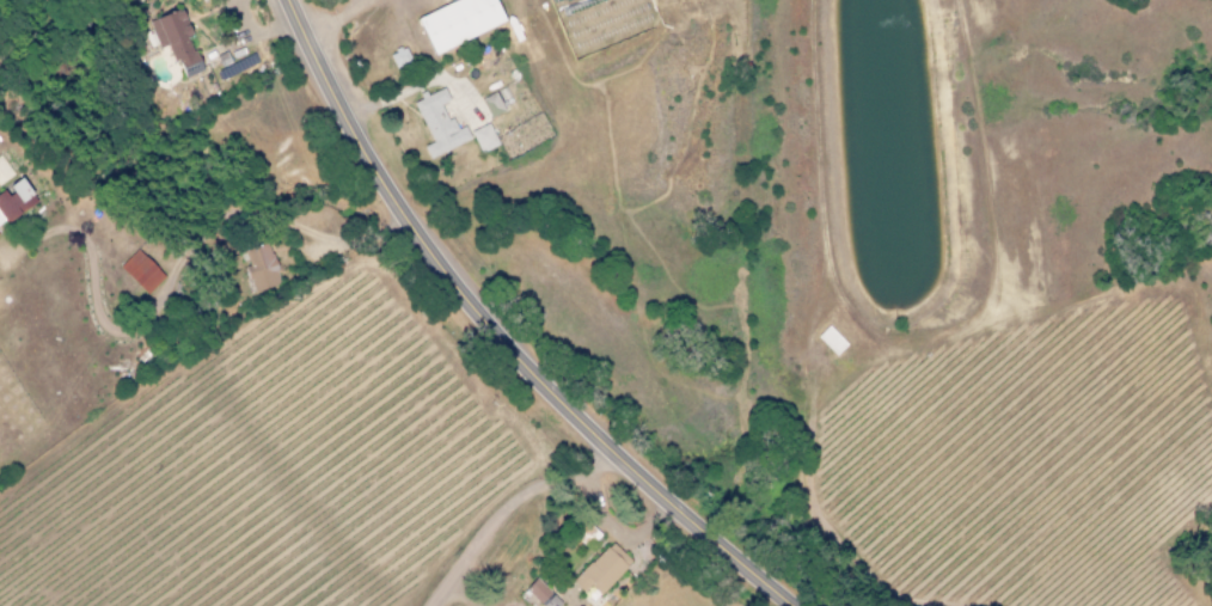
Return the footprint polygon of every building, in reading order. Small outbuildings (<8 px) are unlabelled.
[(431,55),(503,22),(493,0),(453,0),(414,17),(431,55)] [(158,48),(167,44),(181,78),(200,70),(186,35),(189,34),(179,8),(147,21),(158,48)] [(387,54),(394,68),(410,59),(403,47),(387,54)] [(469,140),(464,127),(455,130),(451,118),(446,121),(439,105),(448,101),(442,88),(412,101),(430,143),(422,146),(427,158),(469,140)] [(480,100),(489,118),(503,111),(494,93),(480,100)] [(469,132),(480,154),(498,145),(487,123),(469,132)] [(18,178),(3,188),(0,190),(0,227),(35,203),(18,178)] [(243,267),(251,293),(279,284),(266,243),(242,250),(247,266),(243,267)] [(162,277),(135,250),(117,268),(145,295),(162,277)] [(599,594),(630,562),(609,542),(570,582),(581,592),(588,584),(599,594)] [(540,605),(551,593),(533,578),(523,590),(540,605)]
